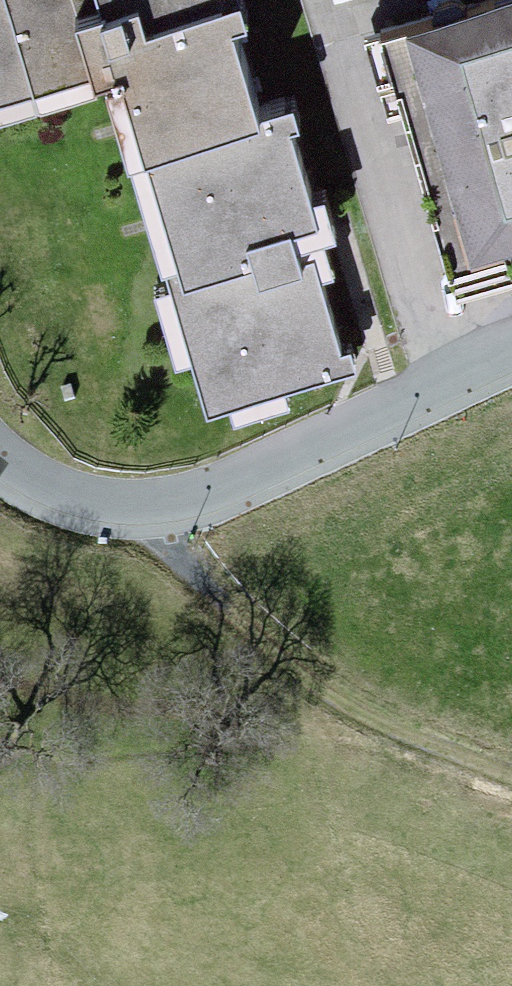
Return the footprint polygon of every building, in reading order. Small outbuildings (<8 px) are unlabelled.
[(108,83),(85,0),(0,0),(0,113),(108,83)] [(120,17),(158,5),(175,0),(115,0),(120,17)] [(370,39),(394,121),(413,116),(467,298),(511,285),(511,0),(503,0),(370,39)] [(120,17),(101,22),(143,153),(271,113),(244,26),(260,21),(254,2),(166,29),(158,5),(120,17)] [(271,113),(143,153),(183,287),(319,247),(351,236),(309,101),(271,113)] [(319,247),(183,287),(220,414),(368,371),(361,347),(349,350),(319,247)]
